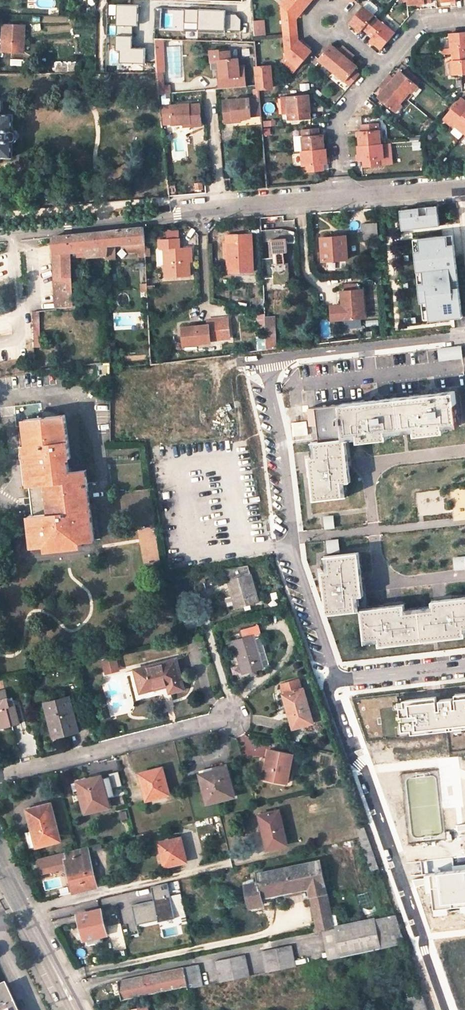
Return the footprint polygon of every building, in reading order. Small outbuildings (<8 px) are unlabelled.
[(283,26),(297,25),(296,16),(302,9),(307,4),(302,0),(284,0),(281,4),(283,26)] [(368,32),(379,19),(363,6),(362,7),(350,21),(356,26),(362,31),(364,28),(368,32)] [(185,31),(228,31),(228,10),(185,10),(185,31)] [(230,15),(229,30),(242,32),(244,16),(230,15)] [(382,48),(395,33),(379,19),(368,32),(374,37),(372,39),(377,43),(382,48)] [(255,21),(256,36),(267,35),(266,20),(255,21)] [(19,33),(24,33),(24,25),(3,24),(2,50),(18,50),(19,33)] [(283,26),(283,34),(298,32),(297,25),(283,26)] [(450,33),(452,48),(442,49),(442,54),(452,53),(464,52),(464,31),(450,33)] [(298,32),(283,34),(285,55),(299,66),(311,50),(310,49),(306,45),(299,39),(298,32)] [(167,82),(165,39),(157,40),(158,82),(167,82)] [(219,40),(211,40),(212,51),(220,50),(231,50),(231,41),(219,42),(219,40)] [(332,70),(348,50),(343,46),(339,51),(335,47),(331,44),(319,57),(318,58),(332,70)] [(222,79),(218,79),(219,89),(247,87),(246,66),(240,66),(240,57),(232,58),(231,50),(220,50),(221,69),(222,79)] [(350,60),(354,55),(348,50),(332,70),(346,81),(355,70),(358,66),(353,63),(350,60)] [(452,53),(454,74),(464,73),(464,52),(452,53)] [(259,86),(259,88),(272,87),(270,66),(257,67),(259,86)] [(355,70),(346,81),(351,85),(360,75),(355,70)] [(393,78),(388,74),(384,80),(405,97),(411,90),(412,91),(417,86),(399,71),(396,75),(393,78)] [(405,97),(384,80),(379,86),(383,90),(380,94),(377,98),(395,112),(401,106),(399,104),(405,97)] [(309,94),(288,96),(290,112),(290,119),(311,117),(309,94)] [(460,97),(443,118),(454,127),(455,126),(464,133),(464,132),(464,101),(460,97)] [(191,120),(191,124),(201,123),(199,103),(189,104),(188,101),(169,103),(170,111),(160,112),(161,123),(181,121),(191,120)] [(222,104),(224,125),(234,124),(234,119),(242,119),(261,117),(260,103),(249,104),(249,101),(222,104)] [(8,155),(12,155),(12,139),(15,139),(16,137),(17,132),(15,130),(12,130),(12,114),(8,114),(8,110),(6,110),(5,110),(3,110),(3,111),(2,113),(3,114),(0,114),(0,155),(2,155),(2,156),(2,157),(3,159),(5,160),(6,159),(7,159),(8,158),(9,157),(8,155)] [(359,145),(379,143),(378,129),(377,123),(361,124),(361,130),(358,131),(359,136),(359,145)] [(305,150),(325,148),(324,140),(324,133),(321,134),(320,127),(303,128),(305,150)] [(385,129),(378,129),(379,143),(382,143),(386,143),(385,129)] [(380,158),(383,158),(382,143),(379,143),(359,145),(358,145),(358,153),(359,160),(362,160),(363,166),(380,165),(380,158)] [(305,150),(298,150),(299,164),(303,164),(303,171),(325,170),(325,162),(329,162),(328,155),(327,148),(325,148),(305,150)] [(379,239),(377,223),(362,224),(363,240),(379,239)] [(144,226),(105,230),(107,248),(106,254),(106,259),(115,258),(114,243),(125,242),(129,252),(139,251),(139,256),(146,255),(145,241),(144,226)] [(70,251),(88,249),(107,248),(105,230),(54,236),(54,252),(70,251)] [(287,239),(287,242),(295,242),(295,233),(282,230),(261,232),(261,240),(271,240),(287,239)] [(228,242),(229,271),(252,271),(251,232),(241,232),(242,242),(228,242)] [(459,316),(452,235),(414,238),(421,319),(459,316)] [(332,237),(323,237),(324,260),(348,258),(347,236),(332,237)] [(190,276),(189,262),(188,247),(180,247),(179,238),(160,239),(161,248),(165,248),(166,277),(190,276)] [(287,242),(287,239),(271,240),(272,258),(262,258),(263,278),(273,278),(273,282),(289,281),(288,263),(284,263),(283,253),(288,253),(287,242)] [(54,252),(54,263),(70,262),(70,251),(54,252)] [(139,262),(140,273),(147,273),(146,255),(139,256),(137,256),(138,262),(139,262)] [(71,297),(70,262),(54,263),(55,297),(71,297)] [(344,290),(345,318),(365,316),(363,288),(344,290)] [(71,308),(71,297),(55,297),(56,308),(71,308)] [(276,316),(266,316),(266,348),(277,347),(276,316)] [(183,328),(184,343),(210,341),(210,339),(220,338),(219,321),(208,322),(208,325),(183,328)] [(440,360),(464,359),(464,346),(439,348),(440,360)] [(398,398),(316,407),(318,425),(320,442),(345,439),(344,434),(359,432),(359,437),(359,440),(388,437),(387,434),(387,429),(401,427),(416,426),(416,430),(417,434),(445,431),(444,427),(444,422),(458,421),(455,391),(398,398)] [(30,404),(31,413),(42,412),(41,403),(30,404)] [(308,426),(318,425),(316,407),(306,409),(308,426)] [(32,503),(33,515),(29,515),(33,546),(45,545),(46,549),(81,545),(81,541),(94,539),(87,482),(70,484),(68,472),(67,458),(70,458),(65,415),(25,419),(28,445),(25,445),(26,452),(27,459),(31,497),(32,503)] [(350,481),(345,439),(320,442),(315,442),(317,457),(313,457),(309,457),(314,500),(344,497),(342,482),(346,482),(350,481)] [(86,470),(68,472),(70,484),(87,482),(86,470)] [(358,552),(328,556),(330,570),(326,570),(322,570),(327,614),(357,610),(355,596),(359,595),(363,595),(358,552)] [(250,574),(248,565),(224,569),(226,573),(234,570),(237,578),(250,574)] [(237,578),(234,570),(226,573),(235,607),(258,600),(250,574),(237,578)] [(464,631),(464,627),(464,597),(432,601),(432,605),(433,610),(419,611),(405,612),(405,608),(404,604),(361,610),(365,639),(379,637),(379,641),(380,645),(422,640),(464,635),(464,633),(464,631)] [(242,630),(244,637),(234,640),(244,672),(250,670),(256,669),(264,666),(254,634),(259,632),(261,632),(259,625),(242,630)] [(264,666),(269,665),(259,632),(254,634),(264,666)] [(118,657),(103,660),(106,674),(121,670),(118,657)] [(145,666),(150,689),(168,685),(169,692),(184,688),(176,658),(145,666)] [(150,689),(145,666),(135,669),(140,691),(150,689)] [(313,721),(303,687),(300,677),(280,683),(283,693),(293,727),(313,721)] [(0,727),(20,722),(15,704),(10,706),(9,700),(5,688),(0,690),(0,726),(0,727)] [(399,701),(403,735),(464,727),(464,693),(455,694),(457,707),(454,707),(453,698),(440,700),(441,709),(438,709),(436,696),(399,701)] [(45,702),(54,735),(78,729),(69,695),(45,702)] [(293,754),(269,749),(264,776),(288,781),(291,763),(293,757),(293,754)] [(144,783),(148,798),(169,792),(163,766),(140,772),(143,783),(144,783)] [(213,770),(214,776),(202,779),(208,802),(235,794),(228,767),(213,770)] [(202,779),(214,776),(213,770),(212,768),(200,771),(202,779)] [(77,781),(85,811),(108,805),(101,775),(77,781)] [(28,809),(33,829),(26,831),(30,847),(37,845),(59,839),(50,803),(28,809)] [(259,814),(267,848),(287,843),(279,809),(259,814)] [(358,828),(360,837),(368,835),(365,826),(358,828)] [(360,837),(364,847),(371,845),(368,835),(360,837)] [(159,842),(165,865),(186,860),(181,837),(159,842)] [(371,845),(364,847),(371,870),(379,868),(371,845)] [(75,848),(66,851),(67,858),(65,858),(68,869),(73,891),(97,886),(87,846),(75,848)] [(227,855),(225,848),(214,851),(215,858),(227,855)] [(67,858),(66,851),(36,858),(40,873),(49,871),(50,873),(68,869),(65,858),(67,858)] [(278,893),(309,887),(311,895),(327,892),(320,860),(256,873),(259,882),(246,886),(251,907),(264,904),(263,899),(262,894),(277,891),(278,893)] [(168,882),(152,886),(154,895),(159,894),(160,899),(155,900),(133,905),(137,924),(176,915),(168,882)] [(358,895),(365,915),(378,911),(371,890),(358,895)] [(263,899),(278,896),(278,893),(277,891),(262,894),(263,899)] [(322,928),(333,926),(327,892),(311,895),(318,929),(322,928)] [(75,914),(82,940),(103,935),(97,909),(75,914)] [(375,917),(381,944),(389,943),(383,915),(375,917)] [(341,953),(381,944),(375,917),(335,925),(341,953)] [(328,956),(341,953),(335,925),(333,926),(322,928),(328,956)] [(268,971),(295,965),(291,945),(263,951),(268,971)] [(409,950),(411,956),(414,964),(416,971),(418,977),(421,984),(423,991),(425,998),(427,1004),(429,1009),(443,1009),(442,1007),(439,1000),(437,994),(435,987),(432,981),(430,973),(428,967),(425,960),(423,953),(421,946),(409,950)] [(221,981),(249,975),(244,955),(217,960),(221,981)] [(198,964),(184,967),(119,980),(122,998),(176,988),(188,985),(188,987),(203,985),(198,964)] [(7,983),(0,986),(0,1009),(19,1009),(7,983)] [(422,993),(410,996),(415,1009),(417,1009),(427,1007),(422,993)]
